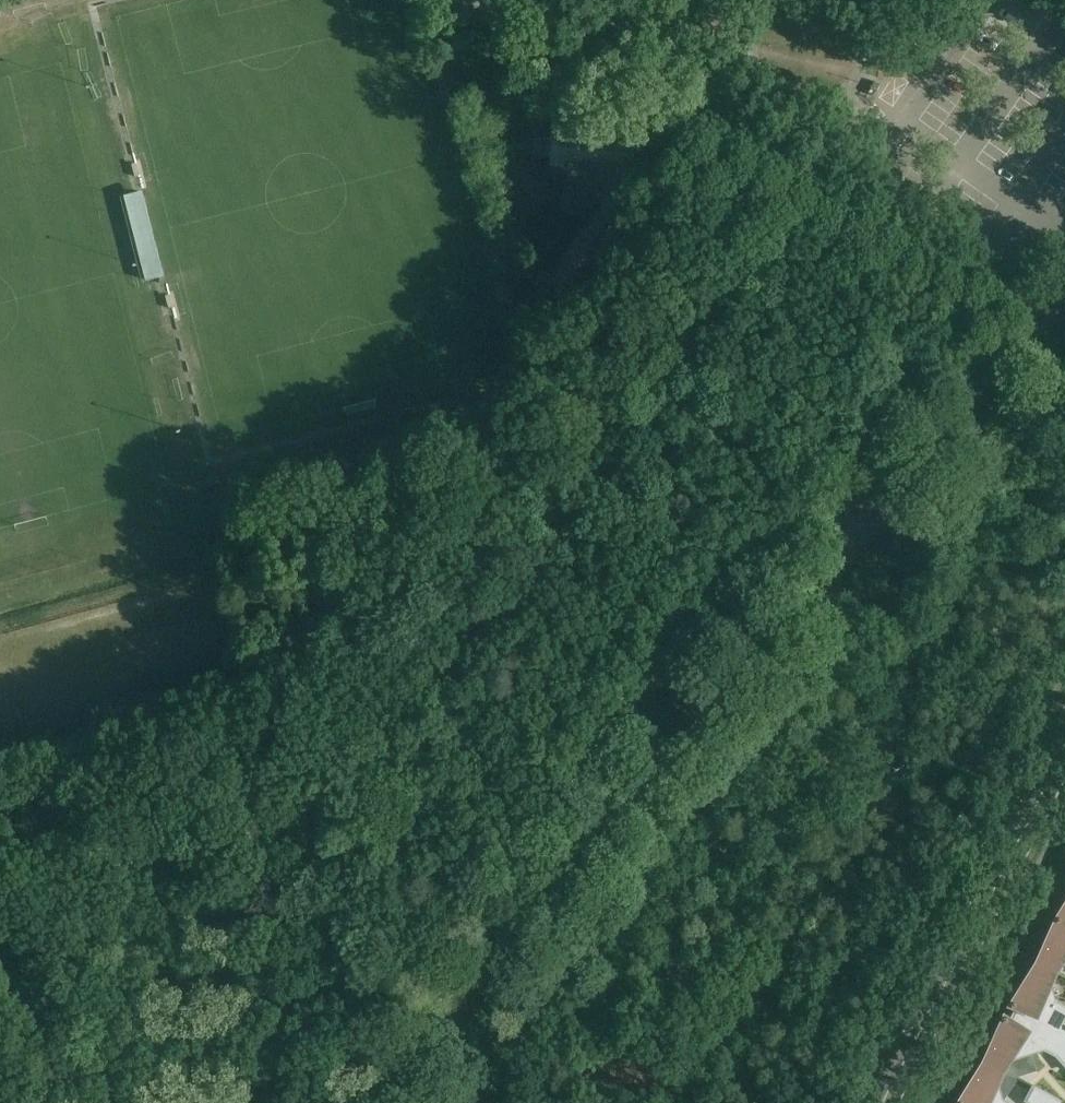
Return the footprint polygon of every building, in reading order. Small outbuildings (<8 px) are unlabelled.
[(153,197),(128,203),(149,290),(173,284),(153,197)] [(1057,918),(1064,923),(1064,909),(1061,917),(1057,918)] [(1036,962),(1056,973),(1064,960),(1064,923),(1057,918),(1058,922),(1037,961),(1036,961),(1036,962)] [(1019,1008),(1064,1032),(1064,1008),(1055,1001),(1050,987),(1056,973),(1036,962),(1035,962),(1036,963),(1015,1002),(1011,1003),(1013,1007),(1016,1006),(1019,1008)] [(983,1061),(1003,1072),(1012,1059),(1045,1049),(1057,1055),(1064,1065),(1064,1032),(1019,1008),(1012,1021),(1009,1020),(1008,1017),(1004,1018),(1005,1022),(984,1061),(983,1061)] [(958,1102),(959,1102),(1005,1102),(1002,1101),(997,1086),(1003,1072),(983,1061),(982,1062),(983,1062),(963,1101),(958,1102)] [(1029,1102),(1061,1102),(1034,1087),(1027,1101),(1029,1102)]
